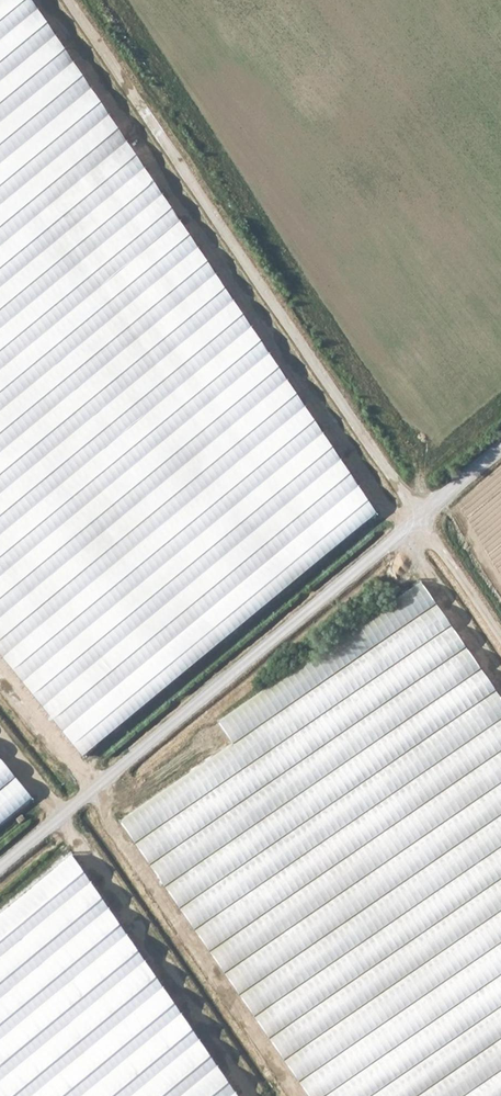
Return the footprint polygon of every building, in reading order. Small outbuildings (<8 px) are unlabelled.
[(27,0),(0,0),(0,657),(84,760),(379,521),(27,0)] [(416,583),(212,722),(228,744),(117,820),(307,1095),(500,1095),(500,706),(416,583)] [(0,761),(0,834),(36,805),(0,761)] [(66,854),(0,908),(0,1095),(233,1095),(66,854)]
